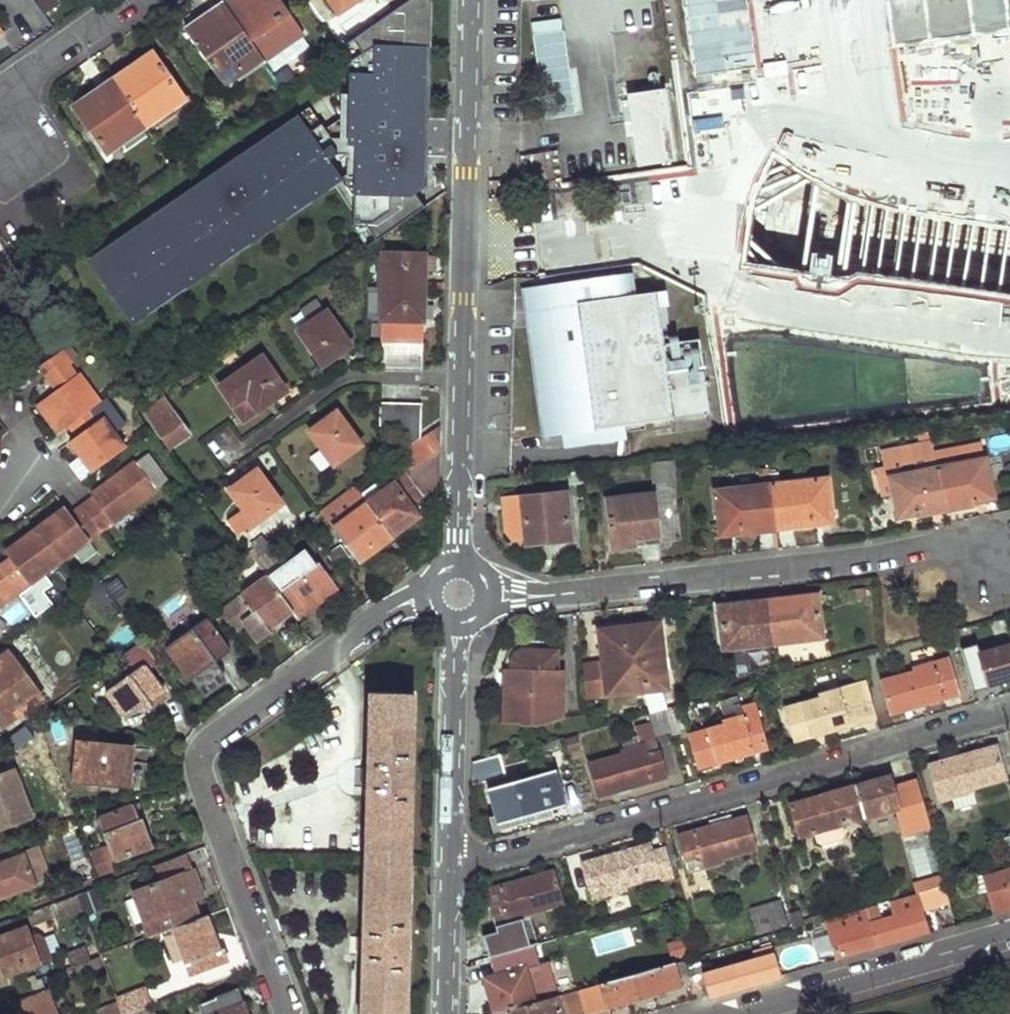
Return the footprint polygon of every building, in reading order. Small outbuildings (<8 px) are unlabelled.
[(59,3),(57,0),(35,0),(44,13),(59,3)] [(226,1),(268,61),(305,35),(280,0),(227,0),(226,1)] [(336,11),(350,0),(329,0),(336,11)] [(430,0),(407,0),(349,39),(347,111),(355,111),(354,153),(354,167),(353,193),(352,224),(368,246),(423,208),(415,194),(416,175),(425,175),(430,0)] [(211,17),(189,32),(211,63),(229,89),(268,61),(226,1),(207,14),(211,17)] [(207,14),(186,28),(189,32),(211,17),(207,14)] [(542,118),(577,113),(563,17),(528,22),(542,118)] [(154,49),(114,77),(146,123),(185,96),(154,49)] [(114,77),(75,104),(107,151),(146,123),(114,77)] [(668,84),(640,89),(644,116),(635,117),(641,162),(678,157),(668,84)] [(640,89),(631,90),(635,117),(644,116),(640,89)] [(320,122),(308,105),(297,113),(309,130),(320,122)] [(347,111),(324,127),(343,156),(348,153),(354,153),(355,111),(347,111)] [(332,163),(343,156),(324,127),(320,122),(309,130),(297,113),(238,153),(237,154),(242,161),(211,182),(206,175),(174,197),(173,197),(178,205),(148,225),(143,218),(142,218),(101,247),(100,248),(104,254),(90,264),(125,315),(142,304),(147,312),(186,286),(180,277),(214,254),(219,262),(249,242),(243,234),(280,209),(285,217),(312,199),(306,191),(323,180),(328,188),(341,179),(342,178),(341,176),(332,163)] [(237,154),(238,153),(237,151),(204,174),(206,175),(211,182),(242,161),(237,154)] [(353,193),(354,167),(341,176),(342,178),(341,179),(350,193),(353,193)] [(427,186),(427,175),(425,175),(416,175),(415,194),(427,186)] [(306,191),(312,199),(328,188),(323,180),(306,191)] [(141,217),(142,218),(143,218),(148,225),(178,205),(173,197),(174,197),(173,195),(141,217)] [(243,234),(249,242),(285,217),(280,209),(243,234)] [(85,255),(86,257),(90,264),(104,254),(100,248),(101,247),(100,245),(85,255)] [(180,277),(186,286),(219,262),(214,254),(180,277)] [(380,320),(420,321),(421,255),(381,256),(380,320)] [(651,297),(649,282),(620,286),(617,264),(542,275),(546,296),(530,318),(525,319),(541,428),(558,425),(577,422),(573,395),(588,393),(592,421),(602,419),(604,432),(612,431),(615,446),(623,445),(619,416),(704,403),(693,328),(657,334),(651,297)] [(546,296),(542,275),(519,279),(525,319),(530,318),(546,296)] [(660,280),(649,282),(651,297),(662,295),(660,280)] [(125,315),(131,323),(147,312),(142,304),(125,315)] [(328,311),(302,330),(325,361),(350,343),(328,311)] [(395,325),(394,344),(380,344),(379,369),(420,369),(421,326),(395,325)] [(51,377),(74,361),(65,348),(42,364),(51,377)] [(264,357),(221,386),(234,403),(248,393),(258,407),(286,389),(264,357)] [(74,361),(51,377),(59,389),(82,372),(74,361)] [(59,389),(40,404),(60,430),(70,423),(97,404),(102,400),(82,372),(59,389)] [(248,393),(234,403),(244,417),(258,407),(248,393)] [(577,422),(558,425),(560,438),(604,432),(602,419),(592,421),(588,393),(573,395),(577,422)] [(163,395),(146,409),(152,418),(166,408),(172,416),(176,413),(163,395)] [(97,404),(70,423),(79,437),(74,441),(85,455),(86,454),(94,464),(92,465),(95,469),(127,446),(117,432),(111,436),(100,422),(106,417),(97,404)] [(418,409),(379,407),(380,433),(396,432),(395,457),(399,454),(418,440),(418,409)] [(166,408),(152,418),(170,445),(189,431),(176,413),(172,416),(166,408)] [(341,412),(314,430),(338,465),(364,446),(341,412)] [(106,417),(100,422),(111,436),(117,432),(106,417)] [(940,436),(938,424),(920,426),(923,440),(940,436)] [(405,473),(368,501),(393,534),(418,514),(411,503),(438,483),(440,425),(418,440),(399,454),(413,471),(407,476),(405,473)] [(923,440),(891,446),(895,464),(904,462),(917,460),(919,468),(905,470),(893,473),(896,492),(901,514),(918,510),(918,514),(954,507),(943,449),(940,436),(923,440)] [(984,441),(943,449),(954,507),(978,502),(978,499),(995,496),(984,441)] [(895,464),(891,446),(884,447),(887,465),(895,464)] [(86,454),(85,455),(92,465),(94,464),(86,454)] [(31,581),(27,576),(41,566),(45,571),(76,549),(72,543),(87,532),(91,538),(159,486),(138,458),(118,474),(122,478),(116,483),(112,479),(95,491),(99,495),(76,512),(69,505),(54,516),(56,519),(46,526),(43,524),(34,531),(36,534),(25,541),(23,539),(8,550),(13,557),(0,566),(0,604),(31,581)] [(887,465),(875,467),(881,495),(896,492),(893,473),(905,470),(904,462),(895,464),(887,465)] [(258,469),(234,488),(247,507),(258,522),(283,504),(258,469)] [(118,474),(112,479),(116,483),(122,478),(118,474)] [(829,476),(775,483),(780,527),(817,522),(817,519),(836,517),(829,476)] [(719,489),(722,530),(743,527),(744,530),(780,527),(775,483),(719,489)] [(607,492),(611,542),(633,540),(632,533),(658,531),(654,488),(607,492)] [(568,490),(505,494),(508,527),(511,532),(513,535),(526,534),(526,541),(572,536),(568,490)] [(368,501),(334,525),(360,560),(393,536),(393,534),(368,501)] [(247,507),(229,520),(240,535),(258,522),(247,507)] [(54,516),(43,524),(46,526),(56,519),(54,516)] [(34,531),(23,539),(25,541),(36,534),(34,531)] [(87,532),(72,543),(76,549),(91,538),(87,532)] [(266,536),(253,545),(261,556),(274,547),(266,536)] [(288,559),(277,544),(274,547),(261,556),(258,558),(269,573),(288,559)] [(288,559),(269,573),(291,604),(299,615),(309,608),(306,603),(331,585),(305,547),(288,559)] [(41,566),(27,576),(31,581),(37,589),(42,590),(50,583),(50,579),(45,571),(41,566)] [(246,621),(259,639),(273,629),(270,624),(281,616),(279,612),(291,604),(269,573),(219,608),(235,630),(246,621)] [(101,611),(128,591),(117,577),(91,597),(101,611)] [(820,593),(773,599),(778,641),(825,635),(820,593)] [(773,599),(721,605),(725,646),(778,641),(773,599)] [(206,618),(168,646),(191,678),(205,668),(208,671),(218,663),(216,660),(229,650),(206,618)] [(626,625),(627,639),(664,635),(662,621),(626,625)] [(969,623),(956,627),(960,642),(962,649),(976,645),(969,623)] [(606,658),(609,693),(631,690),(630,686),(668,678),(664,635),(627,639),(626,625),(603,628),(606,658)] [(978,653),(988,685),(1009,679),(1009,644),(978,653)] [(511,692),(512,713),(526,712),(527,716),(541,715),(564,704),(564,685),(563,664),(560,664),(557,647),(529,647),(523,648),(520,649),(518,651),(517,669),(519,668),(519,691),(511,692)] [(0,659),(0,727),(42,696),(11,651),(0,659)] [(915,669),(882,678),(892,710),(959,692),(950,656),(915,665),(915,669)] [(606,658),(584,660),(588,698),(609,695),(609,693),(606,658)] [(144,662),(107,690),(126,717),(140,707),(144,712),(155,704),(152,701),(165,692),(144,662)] [(819,699),(785,708),(793,740),(877,715),(867,681),(848,686),(850,698),(842,700),(839,687),(818,694),(819,699)] [(362,1013),(406,1013),(413,695),(370,691),(362,1013)] [(726,723),(691,733),(700,767),(768,747),(754,700),(743,703),(740,694),(721,699),(726,719),(724,719),(726,723)] [(685,701),(666,707),(672,730),(673,732),(692,726),(685,701)] [(666,707),(648,712),(651,720),(655,734),(672,730),(666,707)] [(655,734),(651,720),(635,724),(638,733),(640,743),(656,739),(655,734)] [(624,753),(591,762),(600,794),(667,777),(656,739),(640,743),(638,733),(622,738),(625,748),(622,748),(624,753)] [(579,737),(567,740),(570,751),(582,748),(579,737)] [(76,740),(73,779),(128,786),(133,745),(76,740)] [(998,745),(930,764),(939,796),(945,794),(944,786),(949,784),(956,807),(978,801),(974,786),(1006,777),(998,745)] [(498,754),(473,761),(473,785),(505,774),(498,754)] [(522,781),(489,791),(498,824),(567,804),(557,768),(521,778),(522,781)] [(0,774),(0,828),(32,817),(15,769),(0,774)] [(889,775),(855,784),(864,817),(916,803),(908,773),(891,777),(889,775)] [(855,784),(789,803),(799,835),(864,817),(855,784)] [(135,803),(96,817),(107,844),(112,857),(114,856),(150,844),(135,803)] [(937,806),(927,809),(930,820),(940,817),(937,806)] [(746,813),(679,834),(689,870),(725,859),(724,856),(756,847),(746,813)] [(650,842),(582,861),(592,897),(623,888),(621,884),(659,874),(650,842)] [(107,844),(89,850),(99,874),(119,867),(114,856),(112,857),(107,844)] [(0,861),(0,901),(35,888),(34,885),(43,883),(51,877),(39,846),(0,861)] [(983,873),(988,893),(1009,886),(1009,865),(983,873)] [(554,869),(486,888),(496,931),(484,934),(490,955),(538,942),(531,911),(563,902),(554,869)] [(181,874),(134,891),(150,936),(172,928),(197,918),(181,874)] [(104,883),(78,893),(84,909),(110,900),(104,883)] [(705,886),(692,890),(694,897),(707,894),(705,886)] [(988,893),(993,911),(1007,907),(1009,906),(1009,886),(988,893)] [(869,906),(825,918),(836,955),(889,940),(930,928),(920,891),(890,900),(894,914),(873,920),(869,906)] [(51,903),(57,918),(59,917),(84,909),(78,893),(51,903)] [(781,899),(752,908),(760,933),(789,924),(781,899)] [(84,909),(59,917),(63,932),(89,922),(84,909)] [(596,914),(600,924),(609,921),(606,912),(596,914)] [(197,918),(172,928),(186,963),(193,959),(198,971),(221,963),(217,952),(216,952),(203,915),(197,918)] [(42,927),(26,932),(37,961),(53,955),(42,927)] [(4,974),(37,961),(26,932),(25,928),(0,937),(0,962),(4,974)] [(538,942),(490,955),(494,975),(487,977),(496,1012),(534,1000),(526,967),(548,961),(542,940),(538,942)] [(744,941),(702,953),(704,961),(710,960),(713,968),(748,958),(744,941)] [(70,951),(76,964),(98,956),(94,947),(90,948),(88,944),(70,951)] [(773,945),(754,951),(761,976),(781,971),(773,945)] [(98,956),(76,964),(82,982),(107,972),(101,954),(98,956)] [(676,960),(580,988),(586,1010),(682,982),(676,960)] [(13,986),(18,1002),(15,1003),(20,1013),(68,1013),(67,1011),(56,1013),(40,977),(13,986)] [(496,1012),(497,1013),(570,1013),(586,1010),(580,988),(534,1000),(496,1012)] [(118,1000),(123,1013),(125,1013),(143,1007),(152,1004),(147,989),(118,1000)] [(201,1005),(204,1013),(246,1013),(241,1003),(228,1009),(225,996),(201,1005)]
